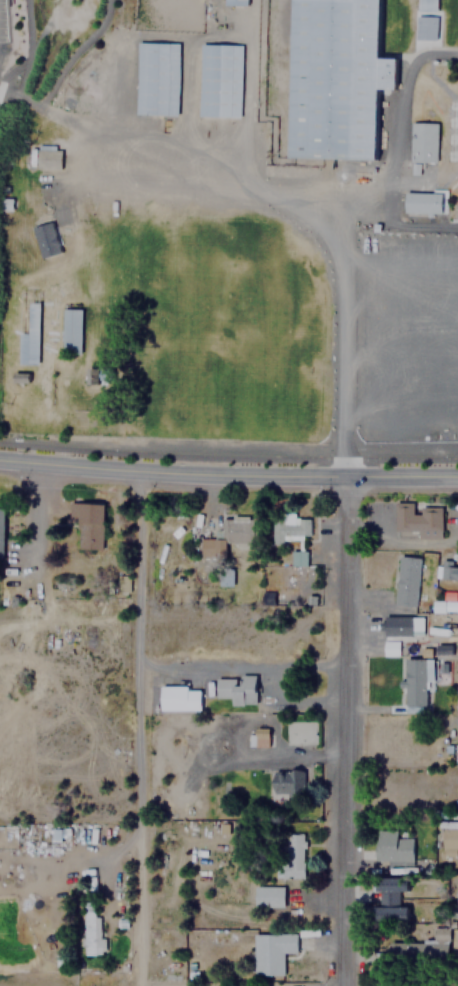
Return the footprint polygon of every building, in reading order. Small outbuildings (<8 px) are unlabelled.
[(287,157),(292,0),(379,0),(377,58),(393,58),(392,90),(376,89),(374,159),(287,157)] [(415,11),(415,0),(434,0),(434,11),(415,11)] [(416,40),(437,41),(438,17),(417,17),(416,40)] [(200,43),(239,44),(237,117),(197,116),(200,43)] [(136,44),(176,45),(174,116),(134,114),(136,44)] [(409,123),(435,123),(434,161),(408,160),(409,123)] [(35,169),(35,149),(60,150),(59,169),(35,169)] [(404,213),(443,213),(443,193),(404,193),(404,213)] [(40,257),(30,228),(48,222),(57,251),(40,257)] [(60,308),(79,309),(78,354),(59,353),(60,308)] [(440,506),(416,506),(416,502),(393,502),(394,537),(440,537),(440,506)] [(101,503),(69,503),(69,516),(76,516),(76,549),(101,549),(101,503)] [(306,516),(272,516),(272,541),(306,541),(306,516)] [(206,537),(198,537),(198,556),(226,556),(226,543),(253,543),(253,517),(206,517),(206,537)] [(305,565),(305,551),(291,551),(291,565),(305,565)] [(419,557),(398,555),(393,604),(414,606),(419,557)] [(457,580),(457,563),(440,563),(440,580),(457,580)] [(130,592),(130,575),(119,575),(119,591),(130,592)] [(426,659),(404,659),(404,706),(426,706),(426,659)] [(254,677),(215,677),(215,699),(231,699),(231,705),(254,705),(254,677)] [(199,710),(199,686),(159,686),(159,710),(199,710)] [(284,744),(314,744),(314,721),(284,721),(284,744)] [(267,745),(267,728),(252,728),(252,745),(267,745)] [(269,802),(300,802),(301,769),(269,768),(269,802)] [(442,827),(442,853),(457,853),(457,827),(442,827)] [(411,864),(411,837),(396,837),(396,829),(375,829),(375,864),(411,864)] [(281,833),(281,878),(303,878),(303,833),(281,833)] [(398,892),(406,892),(406,880),(377,880),(377,921),(407,921),(407,905),(398,905),(398,892)] [(283,886),(255,886),(255,908),(283,908),(283,886)] [(83,954),(102,954),(102,914),(83,914),(83,954)] [(447,927),(429,927),(429,941),(387,941),(387,961),(446,961),(447,927)] [(253,975),(282,975),(282,953),(295,953),(295,933),(253,933),(253,975)]
